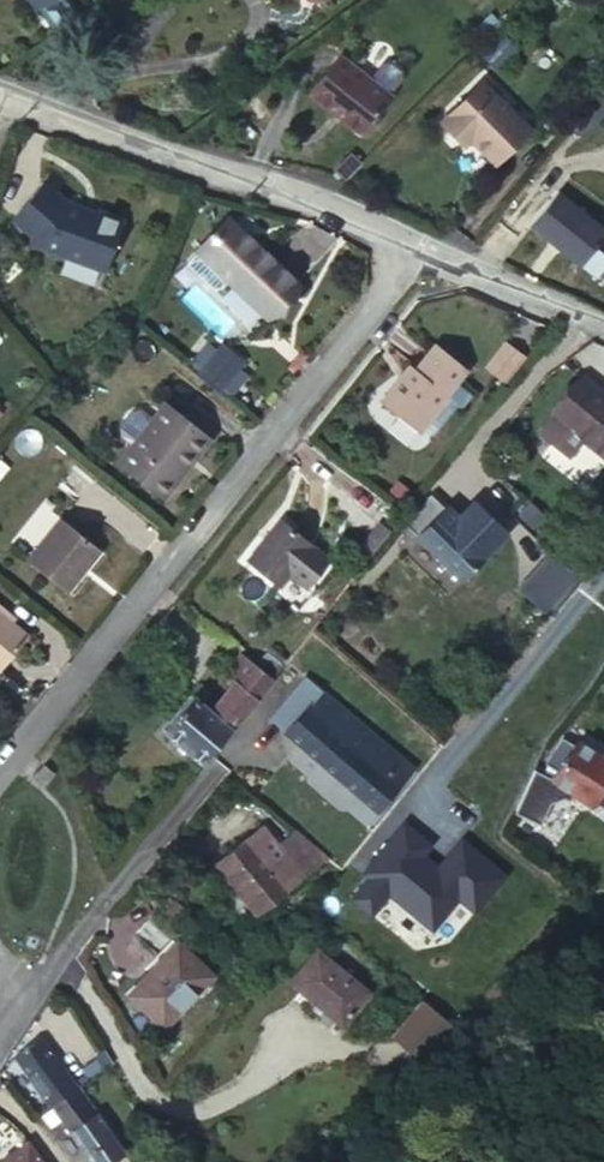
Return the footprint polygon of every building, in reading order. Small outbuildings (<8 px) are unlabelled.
[(48,0),(31,0),(37,8),(48,0)] [(302,98),(354,135),(381,96),(329,60),(302,98)] [(476,146),(505,174),(542,135),(486,81),(442,125),(470,152),(476,146)] [(603,138),(603,115),(592,128),(603,138)] [(67,172),(55,163),(45,175),(57,185),(67,172)] [(105,271),(125,216),(98,204),(95,212),(80,206),(83,201),(69,195),(57,185),(45,175),(14,213),(39,232),(69,246),(66,254),(105,271)] [(587,268),(603,244),(603,223),(556,190),(529,229),(587,268)] [(296,284),(228,220),(198,250),(267,315),(296,284)] [(69,246),(39,232),(36,240),(66,254),(69,246)] [(200,380),(238,397),(253,360),(215,344),(200,380)] [(446,397),(466,371),(437,348),(417,373),(411,368),(381,405),(419,435),(449,399),(446,397)] [(505,386),(523,364),(504,348),(486,370),(505,386)] [(565,426),(603,458),(603,394),(581,375),(555,408),(571,420),(565,426)] [(188,457),(194,462),(211,441),(166,404),(117,465),(157,496),(188,457)] [(550,414),(565,426),(571,420),(555,408),(550,414)] [(163,501),(194,462),(188,457),(157,496),(163,501)] [(353,503),(377,519),(386,505),(363,489),(353,503)] [(481,553),(495,538),(477,519),(465,530),(431,494),(403,522),(459,579),(483,554),(481,553)] [(67,593),(101,551),(62,519),(28,562),(67,593)] [(279,587),(312,548),(278,521),(246,561),(279,587)] [(356,557),(364,563),(388,534),(380,527),(356,557)] [(574,575),(548,550),(514,585),(541,610),(574,575)] [(1,614),(0,613),(0,672),(28,635),(1,614)] [(533,659),(521,652),(511,668),(522,676),(533,659)] [(236,677),(249,661),(240,655),(228,670),(236,677)] [(203,763),(271,679),(249,661),(236,677),(232,681),(209,709),(190,694),(162,730),(203,763)] [(522,676),(511,668),(508,667),(502,676),(520,689),(526,679),(522,676)] [(224,674),(232,681),(236,677),(228,670),(224,674)] [(383,773),(397,757),(302,677),(268,717),(376,808),(397,784),(383,773)] [(584,744),(603,758),(603,744),(591,735),(584,744)] [(577,739),(575,744),(563,736),(545,763),(557,771),(552,780),(591,806),(603,786),(603,758),(584,744),(577,739)] [(43,784),(53,771),(44,763),(33,776),(43,784)] [(548,823),(560,786),(535,778),(523,815),(548,823)] [(285,852),(278,844),(263,824),(248,836),(269,864),(285,852)] [(481,852),(491,844),(478,829),(469,837),(481,852)] [(294,831),(278,844),(285,852),(269,864),(248,836),(209,865),(221,882),(226,878),(255,914),(327,858),(294,831)] [(162,1028),(212,975),(176,941),(126,994),(162,1028)] [(341,1023),(366,991),(316,949),(290,981),(341,1023)] [(433,1037),(444,1023),(419,1002),(392,1034),(417,1056),(433,1037)] [(446,1049),(463,1029),(449,1018),(444,1023),(433,1037),(446,1049)] [(40,1039),(32,1026),(19,1044),(23,1050),(13,1056),(48,1105),(75,1086),(41,1037),(40,1039)] [(406,1091),(417,1079),(406,1069),(394,1082),(406,1091)] [(75,1086),(48,1105),(50,1108),(39,1115),(47,1127),(59,1119),(89,1161),(107,1161),(122,1152),(75,1086)] [(26,1139),(0,1158),(3,1161),(43,1161),(26,1139)]
